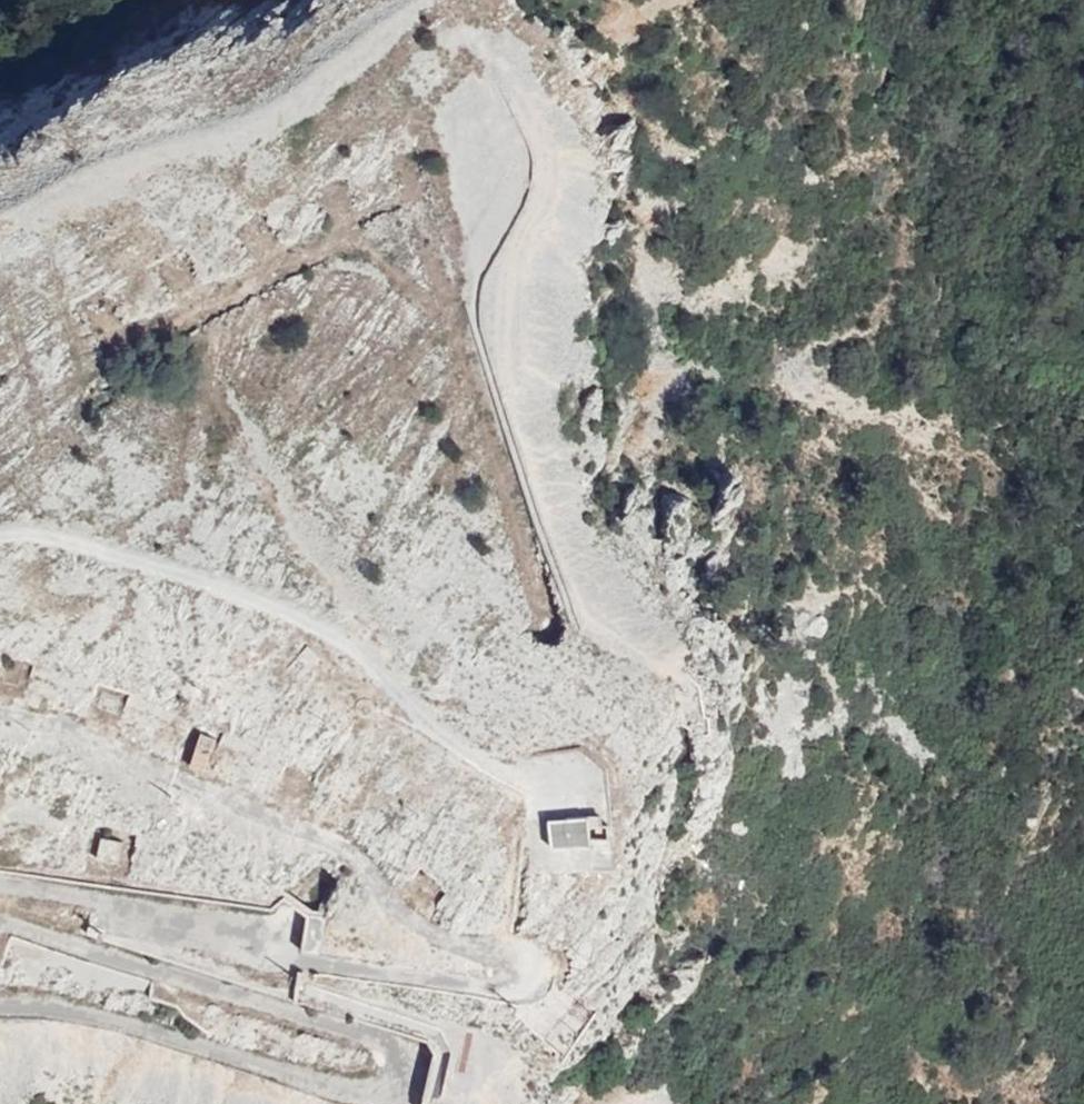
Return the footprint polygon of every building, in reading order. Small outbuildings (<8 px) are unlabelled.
[(117,717),(124,696),(101,689),(94,710),(117,717)] [(219,741),(203,735),(191,764),(207,770),(219,741)] [(592,812),(551,817),(555,846),(596,841),(592,812)] [(124,843),(103,839),(99,860),(120,864),(124,843)] [(317,950),(322,915),(306,913),(301,947),(317,950)]
